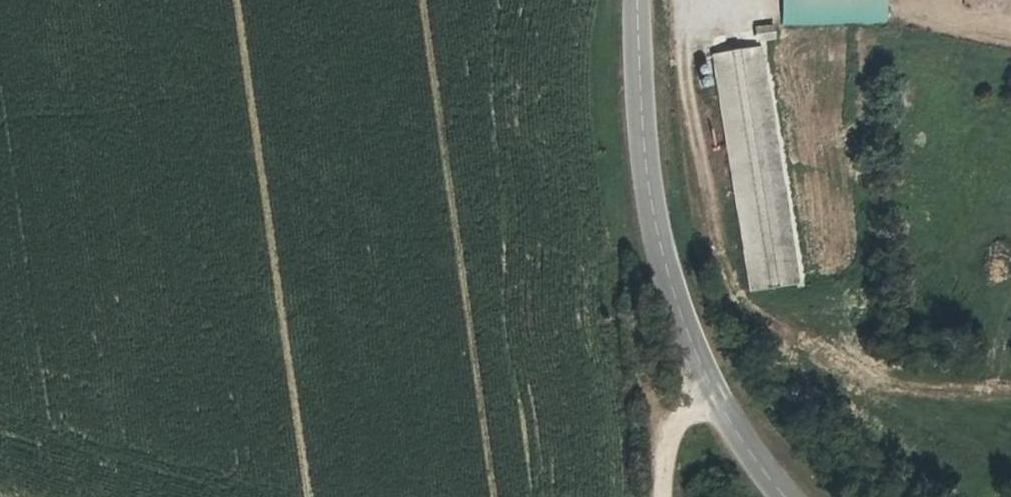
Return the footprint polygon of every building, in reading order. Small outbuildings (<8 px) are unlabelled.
[(885,0),(780,0),(780,24),(885,23),(885,0)] [(772,25),(754,27),(756,41),(774,37),(772,25)] [(758,46),(713,53),(749,295),(797,286),(758,46)]
